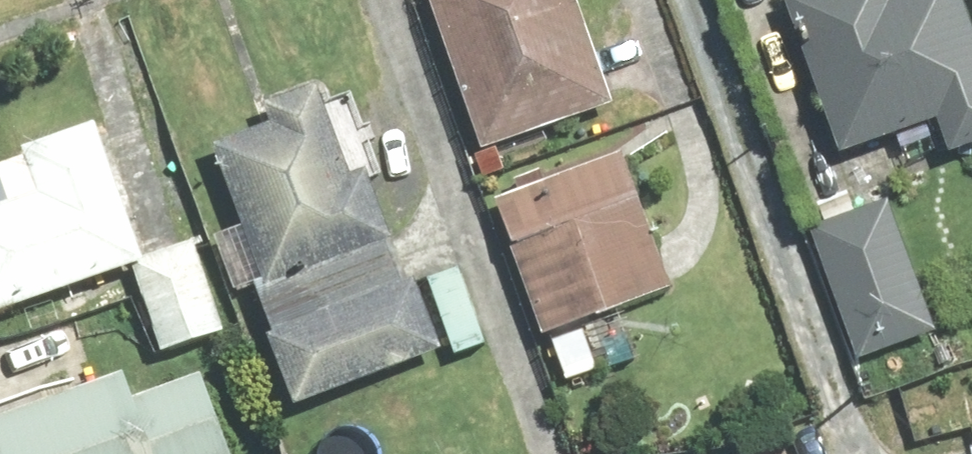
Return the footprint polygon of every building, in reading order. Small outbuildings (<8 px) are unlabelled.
[(496,154),(630,107),(592,0),(441,0),(496,154)] [(786,8),(841,160),(944,124),(957,161),(971,156),(971,21),(964,0),(807,0),(786,8)] [(278,128),(228,146),(279,287),(401,242),(375,168),(360,174),(328,87),(271,107),(278,128)] [(139,267),(167,350),(231,329),(201,242),(149,259),(103,121),(0,156),(0,313),(139,267)] [(634,160),(498,207),(546,344),(682,297),(634,160)] [(900,205),(826,232),(873,362),(947,335),(900,205)] [(427,282),(278,339),(304,407),(453,350),(427,282)] [(0,420),(0,453),(248,453),(218,371),(144,398),(134,371),(0,420)]
